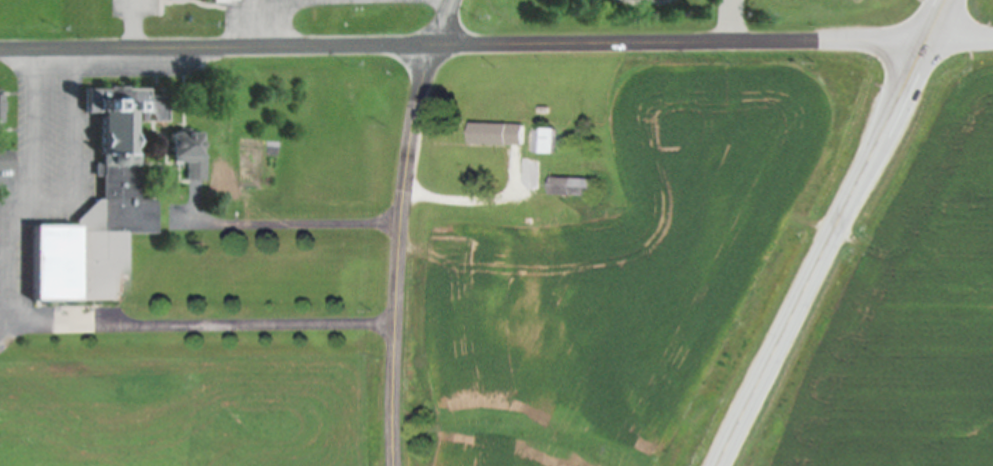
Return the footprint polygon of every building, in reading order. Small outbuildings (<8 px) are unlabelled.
[(104,234),(84,234),(82,229),(30,229),(30,291),(37,291),(37,303),(128,303),(128,236),(157,236),(157,201),(140,201),(140,124),(169,124),(169,98),(152,98),(151,93),(127,93),(127,99),(114,102),(104,102),(101,92),(84,92),(84,115),(102,115),(107,132),(104,234)] [(531,147),(531,126),(479,125),(479,146),(531,147)] [(541,155),(561,155),(562,131),(541,130),(541,155)] [(206,182),(206,135),(175,135),(175,164),(187,164),(187,182),(206,182)] [(558,196),(600,198),(601,181),(559,180),(558,196)] [(104,233),(104,203),(88,204),(88,217),(75,217),(76,229),(84,229),(84,233),(104,233)]
